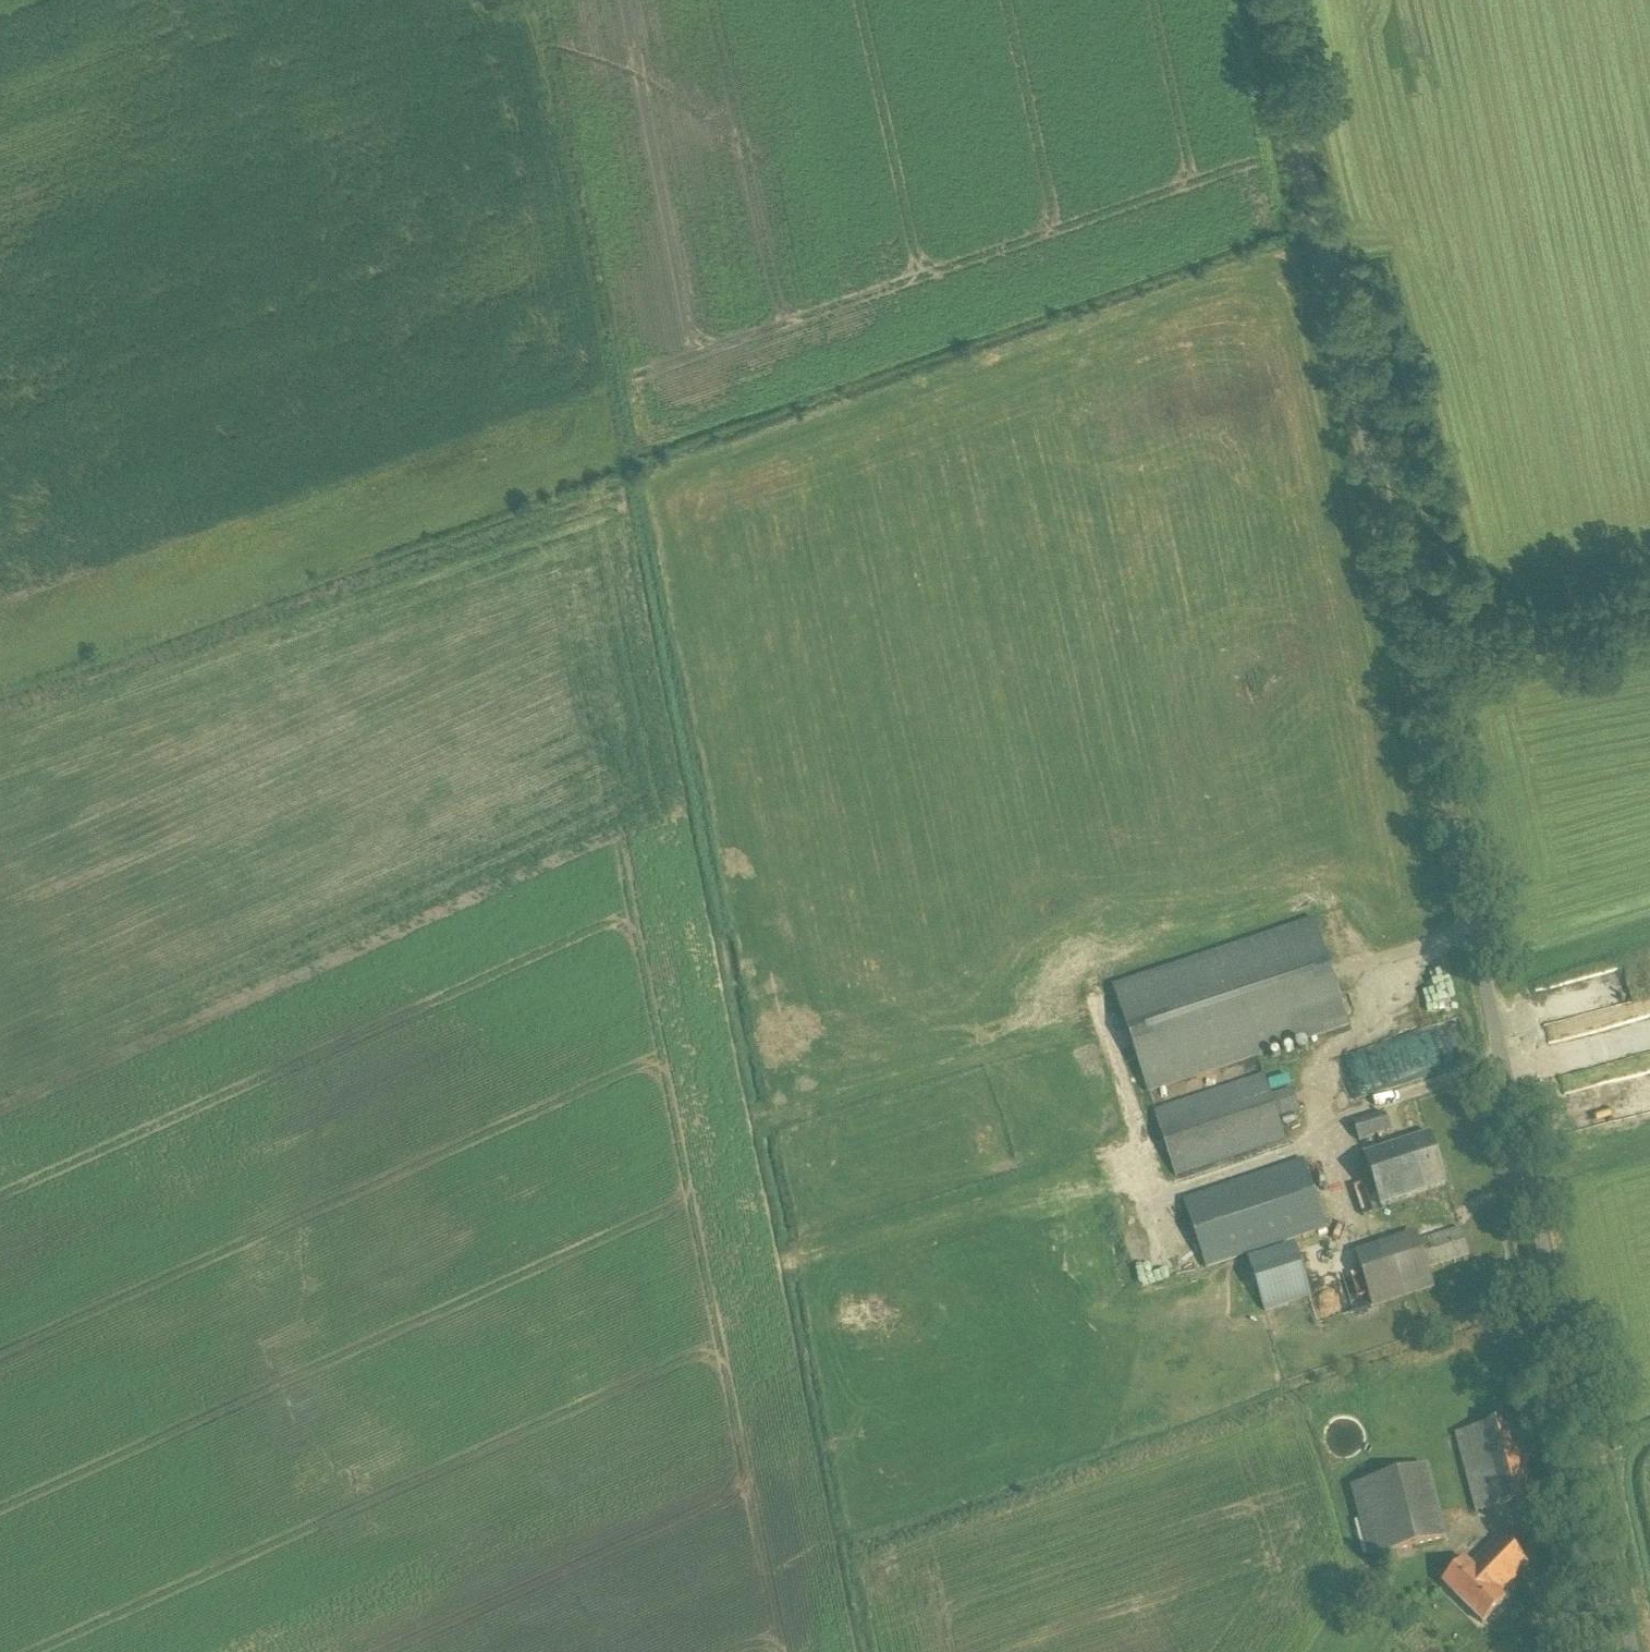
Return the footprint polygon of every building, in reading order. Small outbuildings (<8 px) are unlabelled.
[(1149,1093),(1249,1059),(1350,1025),(1315,918),(1113,986),(1149,1093)] [(1375,1086),(1435,1072),(1427,1037),(1409,1042),(1411,1052),(1383,1059),(1382,1056),(1369,1059),(1375,1086)] [(1271,1095),(1264,1074),(1153,1110),(1176,1177),(1287,1141),(1279,1118),(1299,1111),(1292,1089),(1271,1095)] [(1278,1089),(1298,1086),(1297,1076),(1276,1079),(1278,1089)] [(1360,1142),(1391,1131),(1385,1112),(1353,1122),(1360,1142)] [(1381,1207),(1448,1185),(1431,1133),(1364,1155),(1381,1207)] [(1207,1268),(1249,1254),(1327,1228),(1304,1159),(1257,1173),(1249,1175),(1183,1198),(1207,1268)] [(1394,1232),(1418,1225),(1415,1216),(1391,1223),(1394,1232)] [(1470,1256),(1462,1227),(1420,1241),(1417,1231),(1355,1251),(1373,1307),(1435,1287),(1429,1268),(1470,1256)] [(1248,1258),(1265,1312),(1312,1296),(1295,1243),(1249,1258),(1248,1258)] [(1475,1513),(1538,1495),(1517,1417),(1455,1433),(1475,1513)] [(1370,1559),(1448,1538),(1429,1465),(1350,1487),(1370,1559)] [(1532,1566),(1500,1534),(1471,1563),(1466,1559),(1442,1583),(1483,1624),(1507,1600),(1502,1595),(1532,1566)]
